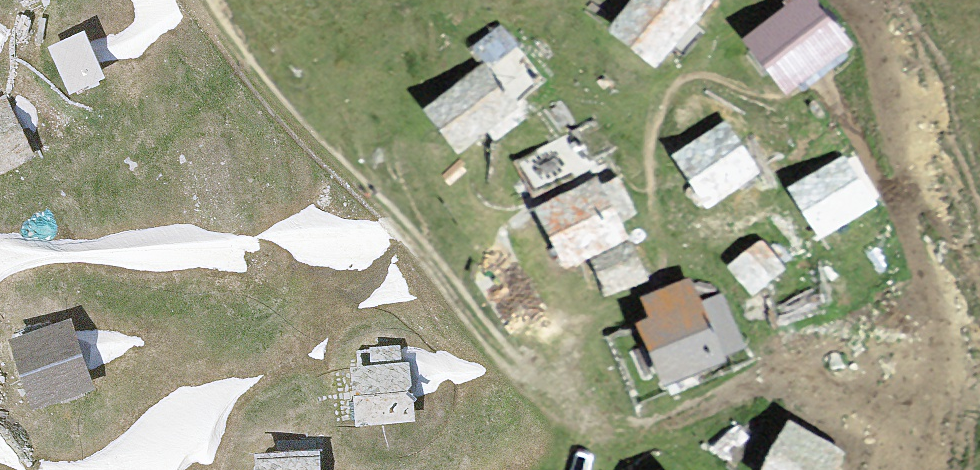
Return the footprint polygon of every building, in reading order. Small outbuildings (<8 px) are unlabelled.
[(37,17),(73,0),(28,0),(37,17)] [(627,52),(676,80),(723,11),(706,0),(663,0),(627,52)] [(872,59),(828,6),(770,58),(813,107),(872,59)] [(497,83),(444,128),(474,164),(534,126),(497,83)] [(0,127),(0,199),(48,174),(21,117),(0,127)] [(733,143),(685,180),(724,228),(769,188),(733,143)] [(890,229),(851,172),(807,207),(846,261),(890,229)] [(612,192),(551,219),(597,307),(657,292),(612,192)] [(706,301),(651,327),(676,380),(735,360),(706,301)] [(76,338),(25,358),(48,417),(99,397),(76,338)] [(406,364),(353,373),(365,441),(418,432),(406,364)] [(791,439),(776,469),(856,469),(791,439)]
